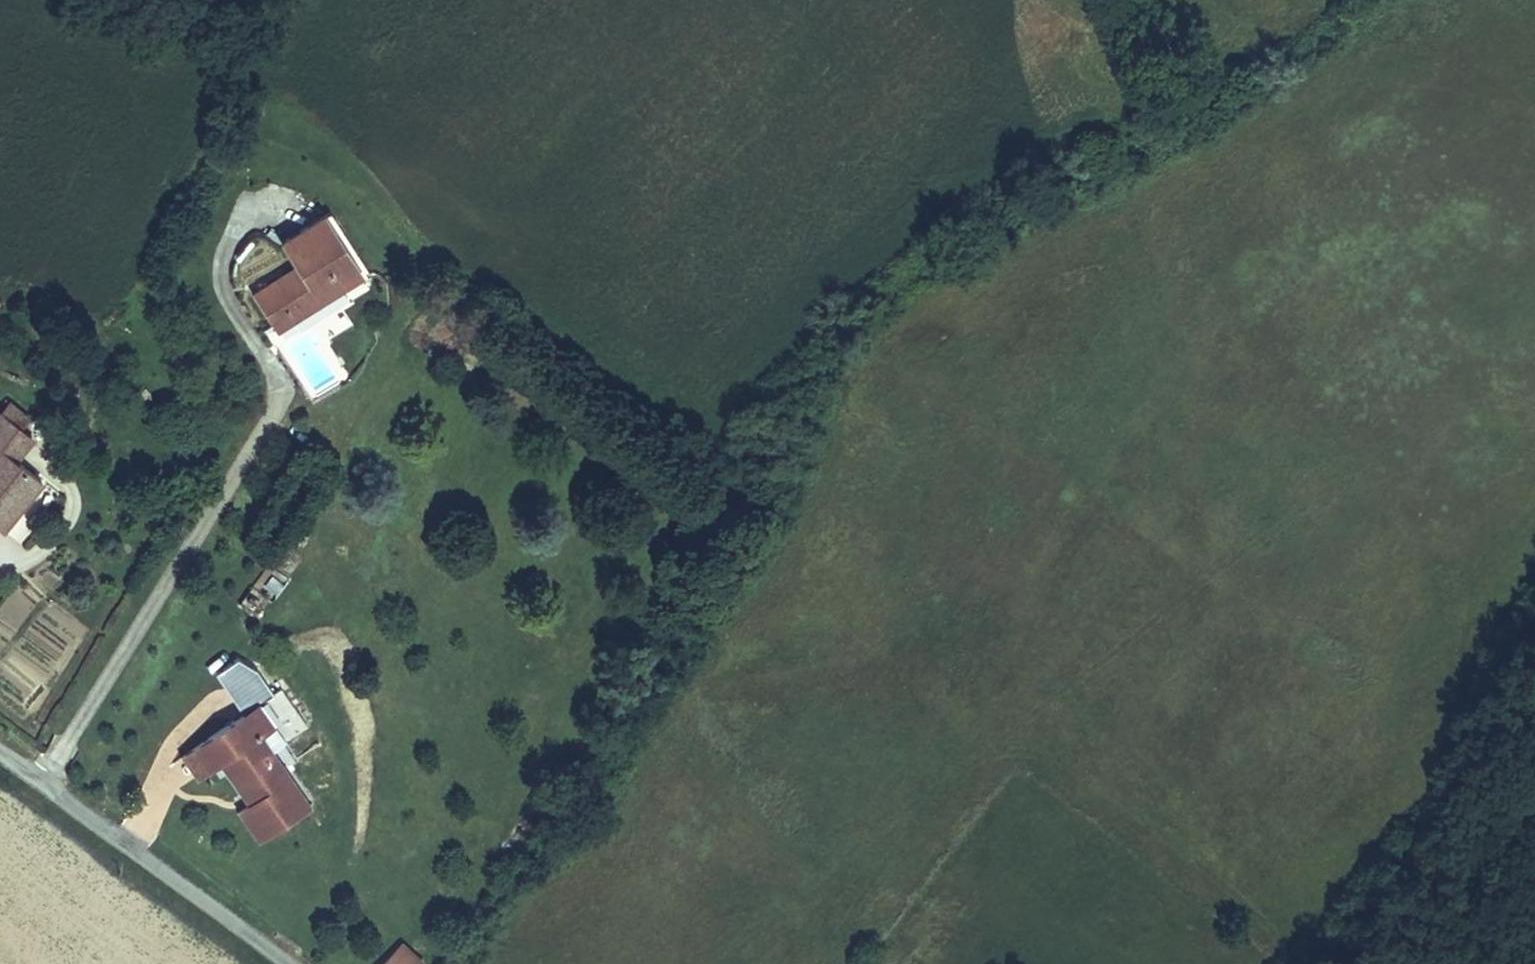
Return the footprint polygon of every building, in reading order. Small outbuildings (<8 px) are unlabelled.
[(324,217),(359,277),(371,269),(336,210),(324,217)] [(272,328),(359,277),(324,217),(285,240),(297,261),(249,290),(272,328)] [(3,530),(41,481),(3,452),(19,432),(8,424),(18,411),(0,398),(0,528),(3,530)] [(250,713),(267,738),(279,731),(262,705),(250,713)] [(308,811),(262,742),(267,738),(250,713),(199,748),(212,768),(227,758),(256,802),(241,812),(261,842),(308,811)]
